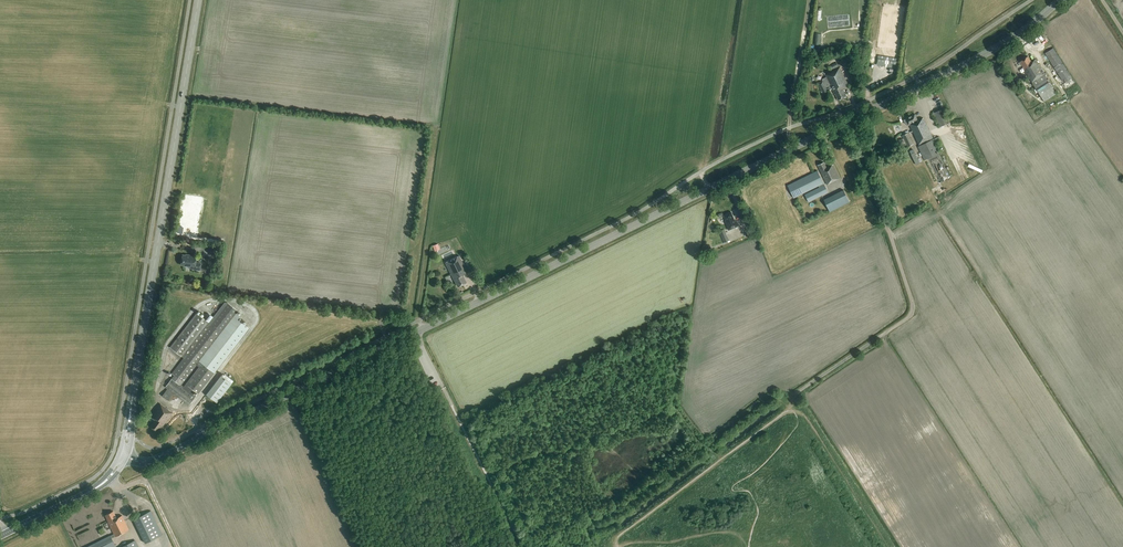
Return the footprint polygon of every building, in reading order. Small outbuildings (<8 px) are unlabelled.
[(1075,83),(1072,78),(1053,48),(1045,53),(1059,75),(1056,77),(1059,82),(1064,79),(1065,82),(1061,85),(1064,90),(1075,83)] [(1028,56),(1020,62),(1023,67),(1022,67),(1044,101),(1056,94),(1044,75),(1045,74),(1035,59),(1031,61),(1028,56)] [(812,60),(807,62),(808,66),(809,70),(815,68),(812,60)] [(822,79),(823,81),(818,83),(823,93),(828,91),(832,89),(835,94),(838,100),(847,96),(843,89),(849,86),(840,68),(825,75),(826,77),(822,79)] [(943,108),(933,113),(940,127),(950,122),(943,108)] [(915,114),(905,118),(906,119),(903,120),(905,124),(907,123),(908,125),(909,125),(919,146),(918,147),(924,160),(940,152),(936,143),(941,141),(939,136),(933,139),(923,118),(918,120),(915,114)] [(908,133),(902,135),(908,147),(914,144),(908,133)] [(920,163),(913,149),(910,151),(911,154),(916,165),(920,163)] [(824,162),(818,165),(827,185),(840,179),(833,165),(826,168),(824,162)] [(817,171),(788,185),(794,198),(819,186),(820,187),(805,195),(808,202),(828,192),(817,171)] [(830,197),(824,199),(830,211),(850,202),(844,190),(830,197)] [(736,222),(731,212),(724,215),(726,220),(725,221),(729,230),(739,225),(737,221),(736,222)] [(724,243),(729,241),(724,229),(719,232),(724,243)] [(440,250),(443,256),(451,252),(449,246),(440,250)] [(183,255),(181,265),(191,267),(191,269),(200,270),(201,263),(196,262),(197,256),(186,254),(186,255),(183,255)] [(459,256),(445,263),(454,281),(455,281),(458,286),(466,282),(462,275),(467,273),(459,256)] [(174,375),(172,378),(165,387),(168,389),(162,396),(168,400),(174,393),(189,405),(196,397),(193,394),(195,392),(198,394),(214,373),(220,366),(249,328),(238,320),(240,317),(236,314),(238,311),(227,303),(224,303),(209,322),(197,313),(170,348),(184,358),(172,373),(174,375)] [(232,383),(221,375),(206,395),(217,403),(232,383)] [(154,420),(150,426),(157,432),(161,427),(161,428),(172,413),(160,404),(150,417),(154,420)] [(122,515),(116,518),(113,511),(106,515),(109,522),(108,522),(114,534),(110,536),(110,535),(86,546),(112,546),(115,546),(111,538),(115,536),(129,530),(122,515)] [(151,511),(137,518),(149,541),(162,535),(151,511)] [(149,541),(137,518),(133,519),(145,543),(149,541)]
